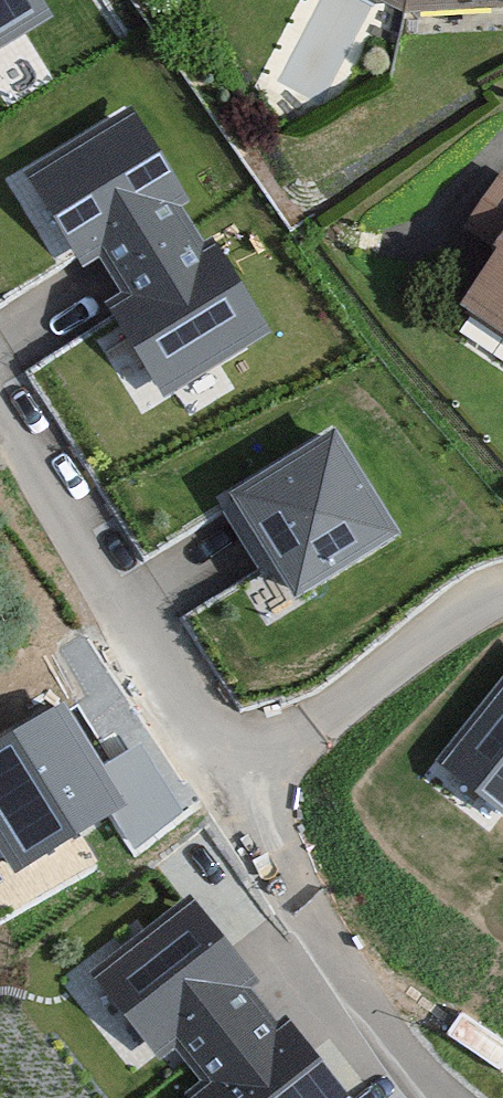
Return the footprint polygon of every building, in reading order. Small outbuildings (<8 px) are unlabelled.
[(52,0),(0,0),(0,33),(52,0)] [(400,8),(502,0),(385,0),(400,8)] [(122,72),(12,145),(171,410),(286,330),(122,72)] [(449,293),(502,332),(502,219),(449,293)] [(394,533),(333,429),(235,487),(297,591),(394,533)] [(447,754),(502,799),(502,686),(447,754)] [(57,706),(0,740),(0,831),(21,867),(119,809),(57,706)] [(87,977),(161,1073),(183,1056),(213,1096),(210,1097),(346,1097),(291,1025),(280,1034),(251,996),(264,986),(195,895),(87,977)]
